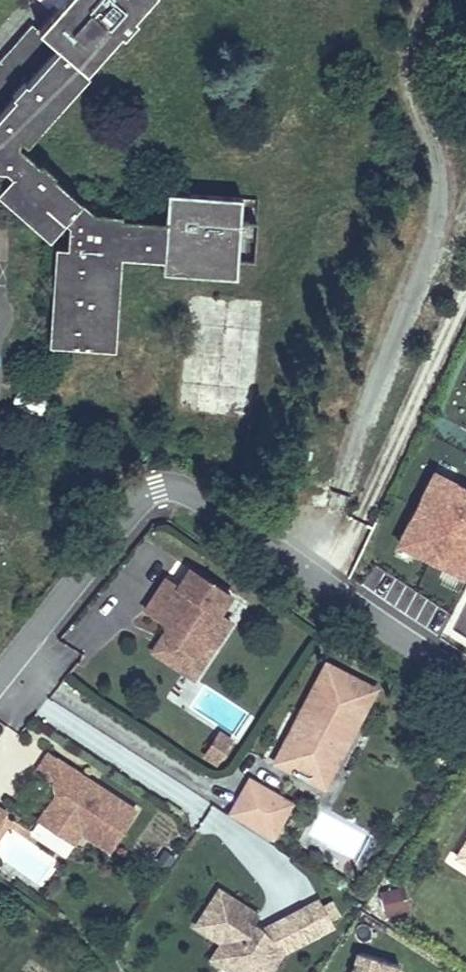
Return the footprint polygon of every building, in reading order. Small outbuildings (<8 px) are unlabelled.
[(5,170),(11,175),(0,187),(0,193),(51,236),(63,222),(69,226),(67,248),(58,249),(51,346),(111,350),(118,254),(163,257),(162,272),(236,277),(238,258),(254,259),(257,221),(240,219),(242,196),(168,191),(167,222),(120,220),(121,215),(93,214),(52,177),(54,174),(40,160),(38,163),(18,146),(18,136),(26,143),(86,71),(83,69),(117,29),(123,34),(135,19),(129,14),(141,0),(68,0),(40,33),(32,25),(0,61),(0,169),(5,170)] [(46,403),(43,386),(16,390),(19,408),(46,403)] [(454,432),(465,438),(465,407),(454,432)] [(200,648),(216,645),(229,624),(217,616),(228,598),(187,572),(176,590),(163,582),(143,613),(163,626),(165,634),(168,649),(161,661),(183,675),(200,648)] [(161,661),(168,649),(165,634),(151,655),(161,661)] [(192,681),(216,645),(200,648),(183,675),(192,681)] [(329,668),(326,667),(297,719),(304,723),(309,716),(304,713),(329,668)] [(342,676),(329,668),(304,713),(309,716),(304,723),(297,719),(275,760),(290,768),(288,771),(303,779),(304,776),(320,785),(342,744),(331,738),(335,730),(342,734),(366,689),(353,681),(354,679),(343,673),(342,676)] [(373,693),(366,689),(342,734),(335,730),(331,738),(342,744),(344,745),(373,693)] [(214,764),(228,742),(217,735),(203,757),(214,764)] [(38,773),(49,756),(45,753),(34,770),(38,773)] [(85,780),(49,756),(38,773),(58,786),(34,820),(52,833),(58,824),(62,823),(77,834),(104,852),(132,813),(93,786),(89,791),(81,785),(85,780)] [(93,786),(85,780),(81,785),(89,791),(93,786)] [(247,783),(227,814),(266,840),(287,809),(247,783)] [(70,844),(77,834),(62,823),(58,824),(52,833),(70,844)] [(452,860),(465,870),(465,840),(452,860)] [(405,884),(379,889),(384,914),(410,910),(405,884)] [(269,922),(256,928),(254,932),(245,926),(248,922),(253,915),(213,888),(189,924),(215,942),(228,950),(217,966),(226,971),(251,971),(255,966),(263,971),(277,953),(283,950),(269,922)] [(314,900),(296,909),(310,936),(328,927),(314,900)] [(310,936),(296,909),(269,922),(283,950),(310,936)] [(256,928),(248,922),(245,926),(254,932),(256,928)] [(228,950),(215,942),(204,958),(217,966),(228,950)] [(351,955),(345,971),(391,971),(392,968),(351,955)]
